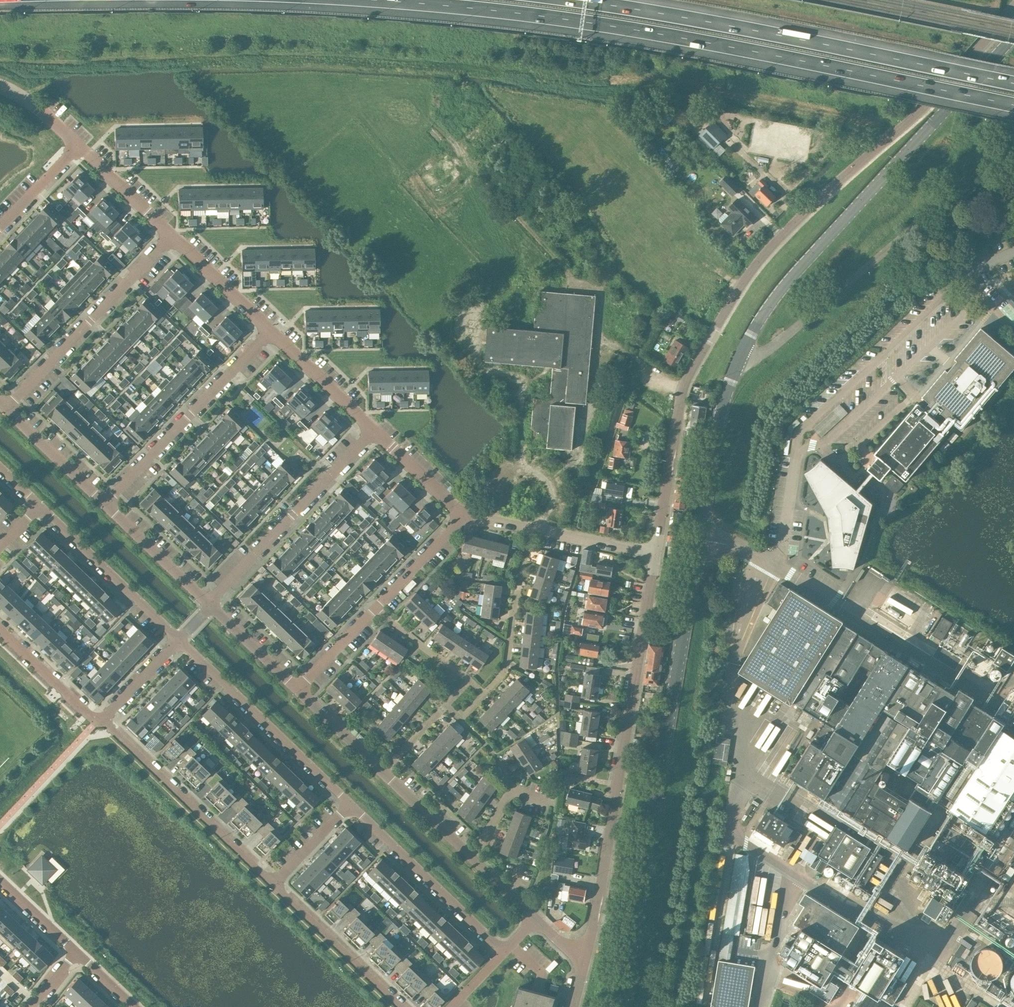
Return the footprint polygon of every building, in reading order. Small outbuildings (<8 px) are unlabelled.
[(714,121),(700,135),(714,149),(728,135),(714,121)] [(189,151),(189,127),(177,128),(178,149),(189,148),(189,151)] [(202,127),(189,127),(189,151),(203,151),(202,127)] [(139,149),(139,128),(127,129),(127,149),(139,149)] [(151,149),(151,128),(139,128),(139,149),(151,149)] [(165,149),(164,128),(151,128),(151,149),(165,149)] [(178,149),(177,128),(164,128),(165,149),(178,149)] [(127,149),(127,129),(115,129),(115,150),(127,149)] [(73,196),(87,181),(86,182),(78,174),(65,188),(73,196)] [(733,195),(740,188),(727,176),(720,183),(733,195)] [(768,186),(761,179),(758,182),(759,184),(758,185),(758,188),(760,190),(756,194),(768,206),(776,197),(767,187),(768,186)] [(94,190),(86,182),(87,182),(87,181),(73,196),(81,204),(94,190)] [(240,209),(239,188),(228,189),(228,212),(229,212),(229,209),(240,209)] [(251,209),(251,188),(239,188),(240,209),(251,209)] [(263,188),(251,188),(251,209),(263,209),(263,188)] [(192,210),(192,189),(178,189),(179,210),(192,210)] [(206,210),(205,189),(192,189),(192,210),(206,210)] [(217,212),(217,189),(205,189),(206,210),(217,210),(217,212)] [(228,212),(228,189),(217,189),(217,212),(228,212)] [(98,220),(112,205),(111,205),(110,206),(103,198),(86,215),(94,223),(98,220)] [(756,217),(738,199),(729,208),(733,212),(729,216),(726,214),(724,214),(720,218),(720,221),(722,223),(722,224),(733,235),(744,224),(747,226),(756,217)] [(61,218),(47,204),(43,209),(44,210),(40,213),(54,226),(61,218)] [(106,227),(119,214),(111,206),(112,205),(98,220),(106,227)] [(57,229),(54,226),(40,213),(37,217),(36,216),(32,220),(46,234),(49,237),(57,229)] [(46,234),(32,220),(28,224),(29,226),(25,229),(39,242),(46,234)] [(122,243),(136,228),(135,229),(127,222),(112,237),(121,245),(122,243)] [(130,251),(144,236),(139,231),(138,232),(135,230),(136,229),(136,228),(122,243),(130,251)] [(39,242),(25,229),(22,232),(21,231),(17,236),(31,249),(39,242)] [(24,257),(31,249),(17,236),(18,237),(15,240),(14,239),(9,243),(24,257)] [(24,257),(9,243),(5,248),(6,249),(3,252),(2,251),(16,265),(24,257)] [(292,270),(291,249),(280,250),(280,273),(281,273),(281,270),(292,270)] [(303,270),(303,249),(291,249),(292,270),(303,270)] [(315,270),(314,249),(303,249),(303,270),(315,270)] [(256,271),(255,250),(242,250),(242,271),(256,271)] [(269,273),(268,250),(255,250),(256,271),(268,271),(268,273),(269,273)] [(280,273),(280,250),(268,250),(269,273),(280,273)] [(2,251),(0,253),(0,264),(9,273),(16,265),(2,251)] [(689,253),(683,257),(691,269),(697,264),(689,253)] [(106,276),(106,277),(107,278),(115,269),(101,255),(93,263),(93,264),(106,276)] [(93,264),(93,263),(90,260),(82,268),(98,284),(106,277),(106,276),(93,264)] [(0,264),(0,279),(1,281),(9,273),(0,264)] [(98,284),(82,268),(74,276),(91,292),(98,284)] [(170,293),(186,276),(185,277),(177,269),(173,274),(168,269),(149,289),(154,294),(160,288),(167,296),(169,295),(168,294),(170,292),(170,293)] [(647,281),(652,286),(662,276),(657,271),(647,281)] [(91,292),(74,276),(67,284),(84,300),(91,292)] [(186,276),(170,293),(170,292),(168,294),(169,295),(176,302),(184,295),(193,285),(185,277),(186,276)] [(84,300),(67,284),(59,292),(63,295),(76,307),(84,300)] [(1004,294),(998,287),(996,289),(991,284),(984,290),(995,302),(1004,294)] [(596,296),(572,294),(539,291),(538,305),(536,305),(534,331),(488,327),(485,361),(553,367),(550,401),(534,399),(530,446),(572,450),(576,403),(587,404),(596,296)] [(196,315),(210,300),(209,301),(201,293),(192,303),(188,307),(196,315)] [(63,295),(55,303),(70,316),(74,312),(73,311),(76,307),(63,295)] [(178,309),(188,299),(184,295),(176,302),(173,305),(178,309)] [(146,299),(142,304),(138,307),(139,309),(139,308),(153,321),(160,313),(146,299)] [(188,307),(192,303),(188,299),(178,309),(182,313),(188,307)] [(204,322),(218,309),(210,301),(211,300),(210,300),(196,315),(204,322)] [(70,316),(55,303),(48,310),(61,323),(64,320),(65,321),(70,316)] [(668,307),(666,312),(683,321),(685,317),(680,315),(681,313),(672,308),(671,309),(668,307)] [(139,308),(139,309),(132,316),(145,329),(153,321),(139,308)] [(54,331),(61,323),(48,310),(40,318),(54,331)] [(332,334),(332,310),(318,311),(319,332),(332,331),(332,334)] [(343,334),(343,310),(332,310),(332,334),(343,334)] [(357,331),(356,310),(343,310),(343,334),(344,333),(344,331),(357,331)] [(368,333),(368,310),(356,310),(357,331),(368,331),(368,333)] [(380,333),(380,310),(368,310),(368,333),(380,333)] [(319,332),(318,311),(305,311),(305,332),(319,332)] [(145,329),(132,316),(124,324),(138,336),(145,329)] [(219,340),(235,323),(234,324),(226,317),(211,332),(219,340)] [(54,331),(40,318),(33,326),(46,339),(46,338),(54,331)] [(227,348),(242,332),(234,325),(235,324),(235,323),(219,340),(227,348)] [(138,336),(124,324),(121,327),(120,326),(116,330),(130,344),(138,336)] [(39,348),(44,343),(48,339),(46,338),(46,339),(33,326),(25,334),(39,348)] [(1013,369),(1013,356),(981,328),(955,359),(957,360),(948,372),(946,370),(923,397),(930,403),(924,408),(934,417),(939,411),(962,430),(1013,369)] [(130,344),(116,330),(111,335),(113,336),(109,339),(123,352),(130,344)] [(24,336),(20,333),(15,338),(19,341),(24,336)] [(123,352),(109,339),(102,347),(115,360),(123,352)] [(688,347),(676,340),(664,360),(676,367),(688,347)] [(7,347),(0,354),(0,367),(1,368),(14,355),(7,347)] [(115,360),(102,347),(94,355),(108,368),(115,360)] [(156,354),(151,350),(148,353),(153,358),(156,354)] [(205,371),(204,372),(205,373),(214,364),(199,350),(192,359),(205,371)] [(23,363),(14,355),(1,368),(0,370),(9,378),(14,373),(15,374),(20,368),(19,367),(23,363)] [(108,368),(94,355),(87,363),(100,375),(108,368)] [(205,371),(192,359),(184,366),(197,379),(204,372),(205,371)] [(100,375),(87,363),(80,370),(93,383),(100,375)] [(270,386),(285,371),(284,371),(283,372),(276,364),(269,371),(268,370),(263,375),(264,376),(259,382),(267,390),(271,386),(270,386)] [(197,379),(184,366),(177,374),(190,387),(197,379)] [(80,370),(79,369),(71,378),(85,391),(93,383),(80,370)] [(292,380),(284,372),(285,371),(270,386),(271,386),(279,394),(292,380)] [(380,395),(380,371),(368,372),(368,392),(380,392),(380,395)] [(392,394),(391,371),(380,371),(380,395),(392,394)] [(404,392),(403,371),(391,371),(392,394),(392,392),(404,392)] [(415,394),(415,371),(403,371),(404,392),(415,392),(415,394)] [(429,394),(428,371),(415,371),(415,394),(429,394)] [(190,387),(177,374),(169,382),(182,395),(190,387)] [(169,382),(166,378),(158,387),(161,390),(162,390),(175,402),(182,395),(169,382)] [(293,411),(308,396),(309,395),(308,396),(300,388),(285,403),(293,411)] [(162,390),(161,390),(154,397),(167,410),(175,402),(162,390)] [(250,404),(254,399),(248,392),(243,397),(250,404)] [(50,417),(66,401),(57,393),(54,396),(53,396),(48,401),(48,402),(41,409),(50,417)] [(154,397),(151,394),(143,402),(146,405),(147,405),(160,418),(167,410),(154,397)] [(301,419),(316,404),(308,396),(309,395),(308,396),(293,411),(301,419)] [(58,425),(74,409),(66,401),(50,417),(58,425)] [(814,428),(822,436),(848,412),(841,403),(814,428)] [(868,468),(868,469),(880,479),(881,479),(891,468),(906,481),(907,481),(950,430),(949,429),(934,417),(924,408),(918,403),(917,403),(875,453),(875,455),(877,457),(868,468)] [(147,405),(146,405),(139,413),(152,426),(160,418),(147,405)] [(704,428),(706,407),(694,405),(691,427),(690,431),(692,433),(696,434),(698,432),(699,428),(704,428)] [(66,433),(82,417),(74,409),(58,425),(66,433)] [(139,413),(136,409),(128,418),(132,421),(145,433),(152,426),(139,413)] [(231,409),(226,413),(222,417),(224,418),(237,431),(237,430),(245,422),(231,409)] [(319,433),(334,418),(333,418),(332,419),(325,412),(310,427),(318,435),(320,433),(319,433)] [(621,424),(629,426),(632,416),(624,414),(621,424)] [(75,441),(90,425),(82,417),(66,433),(75,441)] [(224,418),(216,426),(230,438),(229,439),(233,442),(241,434),(237,430),(237,431),(224,418)] [(333,420),(334,419),(334,418),(319,433),(320,433),(328,441),(341,427),(333,420)] [(132,421),(124,429),(138,443),(146,434),(145,433),(132,421)] [(83,449),(99,433),(90,425),(75,441),(83,449)] [(230,438),(216,426),(209,433),(222,446),(229,439),(230,438)] [(954,432),(948,440),(952,443),(959,435),(954,432)] [(107,441),(99,433),(83,449),(91,457),(107,441)] [(222,446),(209,433),(201,441),(218,457),(226,449),(222,446)] [(614,455),(615,455),(615,458),(610,457),(609,467),(618,468),(620,456),(629,457),(631,442),(616,440),(614,455)] [(99,465),(115,448),(107,441),(91,457),(99,465)] [(218,457),(201,441),(194,449),(211,465),(218,457)] [(946,441),(940,448),(945,452),(951,445),(946,441)] [(124,457),(115,448),(99,465),(108,473),(115,466),(115,467),(121,461),(120,460),(124,457)] [(211,465),(194,449),(187,457),(200,470),(199,470),(203,473),(211,465)] [(200,470),(187,457),(179,464),(179,465),(192,477),(199,470),(200,470)] [(367,482),(383,466),(382,467),(374,459),(359,474),(367,482)] [(808,470),(804,472),(828,516),(833,567),(837,567),(842,567),(846,567),(850,568),(854,569),(873,503),(821,459),(818,462),(815,465),(812,468),(808,470)] [(289,481),(290,482),(298,474),(284,460),(276,468),(289,481)] [(179,465),(179,464),(178,463),(170,472),(184,485),(192,477),(179,465)] [(383,466),(367,482),(365,484),(373,492),(374,492),(390,475),(382,467),(383,466)] [(289,481),(276,468),(269,476),(282,489),(289,481)] [(885,484),(896,493),(904,484),(893,475),(885,484)] [(282,489),(269,476),(261,484),(274,496),(282,489)] [(625,484),(607,481),(605,494),(607,495),(606,499),(613,500),(614,496),(623,497),(624,490),(626,489),(626,487),(625,485),(625,484)] [(359,491),(349,482),(345,486),(355,495),(359,491)] [(392,506),(407,489),(406,490),(398,483),(382,500),(390,508),(392,506)] [(274,496),(261,484),(254,491),(254,492),(267,504),(274,496)] [(688,485),(683,485),(681,484),(678,484),(677,488),(674,507),(675,507),(673,517),(683,518),(684,514),(685,514),(686,509),(685,509),(688,485)] [(918,488),(913,484),(909,489),(914,493),(918,488)] [(254,492),(254,491),(251,488),(243,496),(246,499),(259,512),(267,504),(254,492)] [(149,512),(163,497),(155,489),(140,504),(149,512)] [(343,489),(339,493),(335,497),(336,498),(350,510),(357,502),(343,489)] [(407,491),(408,490),(407,489),(392,506),(400,514),(415,498),(407,491)] [(189,494),(186,490),(181,495),(184,498),(189,494)] [(601,495),(594,494),(593,494),(591,500),(592,500),(592,501),(600,503),(600,502),(601,502),(602,497),(601,495)] [(13,505),(5,497),(0,502),(0,518),(13,505)] [(158,519),(171,505),(163,497),(149,512),(154,518),(156,517),(158,519)] [(336,498),(329,506),(342,518),(350,510),(336,498)] [(252,520),(259,512),(246,499),(239,507),(252,520)] [(197,511),(202,506),(199,503),(194,508),(197,511)] [(239,507),(235,504),(228,512),(231,515),(244,528),(245,527),(252,520),(239,507)] [(180,513),(171,505),(158,519),(161,521),(159,523),(165,528),(180,513)] [(431,514),(425,508),(423,507),(424,506),(424,505),(423,506),(417,512),(406,523),(407,523),(415,531),(428,517),(431,514)] [(342,518),(329,506),(322,513),(335,526),(334,526),(338,530),(346,521),(342,518)] [(620,527),(622,510),(612,509),(612,508),(608,507),(607,512),(611,513),(609,525),(620,527)] [(188,521),(180,513),(165,528),(171,533),(172,532),(174,535),(188,521)] [(335,526),(322,513),(314,521),(327,534),(334,526),(335,526)] [(238,537),(242,532),(246,528),(245,527),(244,528),(231,515),(224,523),(238,537)] [(675,547),(680,521),(673,520),(672,525),(670,524),(666,546),(675,547)] [(196,529),(188,521),(174,535),(177,537),(176,538),(182,544),(196,529)] [(327,534),(314,521),(311,524),(310,523),(305,528),(320,542),(327,534)] [(199,525),(196,529),(182,544),(187,549),(188,548),(191,550),(191,551),(204,537),(205,537),(208,534),(199,525)] [(320,542),(305,528),(301,532),(302,533),(299,537),(312,549),(320,542)] [(36,554),(50,540),(42,532),(28,546),(36,554)] [(471,553),(475,536),(465,534),(461,550),(471,553)] [(398,557),(399,558),(407,550),(392,535),(384,543),(398,557)] [(483,556),(487,539),(475,536),(471,553),(483,556)] [(199,559),(212,545),(205,537),(204,537),(191,551),(191,550),(190,551),(198,560),(199,559)] [(312,549),(299,537),(292,544),(305,557),(312,549)] [(493,558),(498,542),(487,539),(483,556),(493,558)] [(57,548),(58,548),(58,547),(54,544),(50,540),(36,554),(44,562),(57,548)] [(508,545),(498,542),(493,558),(492,564),(503,567),(504,561),(508,545)] [(398,557),(384,543),(377,551),(391,565),(398,557)] [(305,557),(292,544),(284,552),(297,565),(305,557)] [(221,553),(212,545),(199,559),(201,560),(201,562),(205,566),(206,565),(208,567),(213,562),(213,561),(216,559),(216,558),(221,553)] [(65,555),(58,548),(57,548),(44,562),(52,569),(65,555)] [(391,565),(377,551),(369,559),(383,572),(391,565)] [(297,565),(284,552),(277,560),(290,573),(297,565)] [(563,571),(567,561),(544,554),(541,564),(557,569),(563,571)] [(59,577),(73,563),(65,555),(52,569),(59,577)] [(277,560),(276,559),(268,567),(282,581),(290,573),(277,560)] [(383,572),(369,559),(362,567),(376,580),(383,572)] [(613,565),(598,562),(597,567),(585,565),(584,571),(611,576),(613,565)] [(67,584),(81,570),(73,563),(59,577),(67,584)] [(553,580),(557,569),(541,564),(537,575),(553,580)] [(376,580),(362,567),(354,575),(369,589),(374,584),(372,583),(376,580)] [(30,574),(24,568),(22,570),(21,571),(27,577),(30,574)] [(75,592),(89,578),(81,570),(67,584),(75,592)] [(593,574),(581,571),(580,578),(592,580),(593,574)] [(327,572),(323,575),(328,580),(331,576),(327,572)] [(369,589),(354,575),(347,582),(361,596),(364,593),(365,594),(369,589)] [(549,591),(553,580),(537,575),(534,585),(549,591)] [(83,599),(97,585),(89,578),(75,592),(83,599)] [(610,583),(592,580),(590,591),(608,594),(610,583)] [(361,596),(347,582),(339,590),(353,604),(361,596)] [(501,586),(485,583),(483,594),(500,597),(501,586)] [(799,594),(792,589),(790,589),(781,583),(780,584),(767,603),(778,610),(739,671),(739,672),(791,704),(792,704),(793,702),(823,722),(790,775),(825,798),(907,850),(932,811),(910,797),(908,801),(875,781),(887,761),(921,782),(917,788),(938,801),(943,793),(954,801),(949,809),(996,839),(1013,811),(1013,738),(1001,730),(1005,723),(979,707),(981,704),(973,700),(974,698),(960,688),(955,695),(843,623),(843,622),(799,594)] [(46,589),(40,584),(39,586),(37,587),(43,593),(46,589)] [(247,605),(260,592),(252,584),(248,589),(247,589),(245,592),(244,592),(239,597),(241,598),(240,600),(244,604),(246,604),(247,605)] [(104,593),(104,592),(97,585),(83,599),(91,607),(104,593)] [(546,601),(549,591),(534,585),(530,596),(546,601)] [(15,593),(7,586),(0,593),(0,607),(1,608),(15,593)] [(353,604),(339,590),(332,598),(346,611),(353,604)] [(98,614),(112,600),(108,596),(108,595),(104,592),(104,593),(91,607),(98,614)] [(255,612),(268,599),(260,592),(247,605),(246,606),(254,614),(256,613),(255,612)] [(413,612),(424,600),(416,592),(404,604),(413,612)] [(1,608),(10,616),(23,601),(15,593),(1,608)] [(607,598),(590,595),(590,594),(585,593),(584,599),(588,600),(587,608),(605,611),(607,598)] [(498,607),(500,597),(483,594),(482,605),(498,607)] [(293,604),(298,600),(294,596),(290,601),(293,604)] [(346,611),(332,598),(324,606),(338,619),(346,611)] [(276,607),(268,599),(255,612),(256,613),(259,616),(258,617),(262,621),(276,607)] [(120,608),(112,600),(98,614),(107,622),(120,608)] [(301,603),(298,600),(293,604),(296,608),(301,603)] [(421,620),(432,608),(424,600),(413,612),(421,620)] [(10,616),(18,624),(32,609),(23,601),(10,616)] [(18,624),(26,632),(40,617),(43,614),(35,605),(32,609),(18,624)] [(497,619),(498,607),(482,605),(480,616),(497,619)] [(340,620),(338,619),(324,606),(316,614),(332,628),(340,620)] [(284,614),(276,607),(262,621),(266,625),(267,624),(271,627),(284,614)] [(440,615),(432,608),(421,620),(429,627),(440,615)] [(73,615),(67,610),(64,613),(70,619),(72,617),(73,615)] [(309,619),(313,615),(310,611),(305,616),(309,619)] [(527,611),(526,622),(543,624),(544,613),(527,611)] [(604,614),(586,611),(584,618),(580,617),(578,625),(572,624),(570,633),(582,635),(584,624),(602,627),(604,614)] [(278,636),(291,622),(284,614),(271,627),(274,631),(273,632),(278,636)] [(317,618),(313,615),(309,619),(312,623),(317,618)] [(31,637),(34,639),(48,625),(40,617),(26,632),(31,637)] [(941,641),(952,623),(943,617),(932,635),(941,641)] [(286,642),(299,629),(291,622),(278,636),(282,640),(283,639),(286,642)] [(541,635),(543,624),(526,622),(524,633),(541,635)] [(34,639),(42,647),(56,633),(58,631),(50,623),(48,625),(34,639)] [(96,631),(100,635),(107,629),(102,624),(96,631)] [(442,644),(452,631),(442,624),(433,638),(442,644)] [(90,631),(84,626),(81,629),(86,635),(88,633),(90,631)] [(152,643),(138,629),(130,637),(144,651),(152,643)] [(293,651),(307,637),(299,629),(286,642),(290,646),(289,647),(293,651)] [(379,650),(389,636),(380,630),(370,644),(379,650)] [(451,650),(461,637),(452,631),(442,644),(451,650)] [(42,647),(51,655),(65,641),(56,633),(42,647)] [(540,647),(541,635),(524,633),(523,645),(540,647)] [(389,656),(398,642),(389,636),(379,650),(389,656)] [(51,655),(59,663),(60,662),(73,649),(76,645),(68,637),(65,641),(51,655)] [(144,651),(130,637),(122,646),(136,659),(144,651)] [(315,644),(307,637),(293,651),(301,659),(304,656),(304,657),(313,648),(312,647),(315,644)] [(460,656),(469,643),(461,637),(451,650),(460,656)] [(599,644),(582,641),(580,654),(597,657),(599,644)] [(398,663),(407,649),(398,642),(389,656),(398,663)] [(470,663),(479,649),(469,643),(460,656),(470,663)] [(664,645),(659,644),(650,643),(648,657),(667,660),(668,657),(662,656),(664,645)] [(538,658),(540,647),(523,645),(522,656),(538,658)] [(136,659),(122,646),(114,654),(128,668),(136,659)] [(1008,671),(1013,661),(1013,654),(1002,647),(993,662),(1008,671)] [(73,649),(60,662),(60,663),(59,663),(67,671),(81,657),(73,649)] [(488,655),(479,649),(470,663),(479,669),(488,655)] [(128,668),(114,654),(106,662),(121,676),(128,668)] [(567,655),(566,661),(593,665),(593,659),(567,655)] [(544,658),(538,658),(522,656),(520,666),(542,669),(544,658)] [(661,661),(667,662),(667,660),(648,657),(646,669),(660,671),(661,661)] [(121,676),(106,662),(98,670),(113,684),(121,676)] [(585,666),(571,664),(571,670),(585,672),(585,666)] [(74,679),(82,670),(78,666),(70,675),(74,679)] [(194,683),(180,669),(172,677),(187,691),(194,683)] [(658,685),(660,671),(646,669),(643,691),(657,693),(658,685)] [(113,684),(98,670),(90,678),(105,692),(113,684)] [(602,675),(587,673),(585,685),(600,687),(602,675)] [(187,691),(172,677),(165,685),(179,699),(187,691)] [(334,697),(345,685),(336,677),(325,689),(334,697)] [(105,692),(90,678),(82,687),(97,701),(102,696),(105,692)] [(431,689),(418,678),(411,687),(423,698),(431,689)] [(530,690),(518,678),(511,686),(523,697),(530,690)] [(555,685),(544,679),(540,685),(551,691),(555,685)] [(179,699),(165,685),(157,693),(172,707),(179,699)] [(353,693),(345,685),(334,697),(342,704),(353,693)] [(598,700),(600,687),(585,685),(583,697),(598,700)] [(523,697),(511,686),(503,694),(515,706),(523,697)] [(423,698),(411,687),(403,695),(416,706),(423,698)] [(172,707),(157,693),(150,701),(164,714),(172,707)] [(350,712),(361,700),(353,693),(342,704),(350,712)] [(515,706),(503,694),(495,703),(507,715),(515,706)] [(580,697),(567,694),(566,700),(579,703),(580,697)] [(416,706),(403,695),(396,704),(409,715),(416,706)] [(1004,719),(1013,702),(1013,700),(1009,696),(997,715),(1004,719)] [(211,722),(225,708),(217,700),(203,715),(211,722)] [(578,709),(579,703),(566,700),(565,707),(578,709)] [(164,714),(150,701),(142,708),(157,722),(160,726),(168,718),(164,714)] [(507,715),(495,703),(487,711),(499,723),(507,715)] [(401,724),(409,715),(396,704),(388,713),(401,724)] [(157,722),(142,708),(135,716),(149,730),(150,729),(157,722)] [(219,730),(233,715),(229,712),(225,708),(211,722),(219,730)] [(600,712),(585,710),(583,722),(598,725),(600,712)] [(499,723),(487,711),(480,719),(492,730),(496,726),(499,728),(502,725),(499,723)] [(395,731),(401,724),(388,713),(382,720),(395,731)] [(525,713),(523,715),(531,722),(532,722),(533,720),(525,713)] [(539,714),(533,720),(532,722),(537,726),(546,720),(539,714)] [(233,715),(219,730),(227,737),(240,723),(233,716),(233,715)] [(531,722),(523,715),(522,716),(530,724),(531,722)] [(149,730),(135,716),(132,719),(131,719),(126,724),(141,738),(149,730)] [(387,740),(395,731),(382,720),(374,729),(387,740)] [(596,736),(598,725),(583,722),(581,734),(596,736)] [(248,731),(240,723),(227,737),(234,745),(248,730),(248,731)] [(462,736),(450,724),(442,732),(454,744),(462,736)] [(543,727),(533,733),(537,738),(547,732),(543,727)] [(518,736),(510,729),(507,732),(515,739),(518,736)] [(252,734),(248,730),(234,745),(242,752),(256,738),(252,734)] [(579,733),(560,730),(560,737),(578,740),(579,733)] [(447,751),(454,744),(442,732),(435,739),(447,751)] [(540,741),(549,735),(548,733),(539,739),(540,741)] [(549,735),(540,741),(542,743),(551,737),(549,735)] [(577,747),(578,740),(560,737),(561,744),(577,747)] [(182,758),(191,748),(196,743),(191,738),(183,747),(174,739),(171,743),(171,742),(168,745),(168,746),(160,754),(169,762),(177,754),(182,758)] [(250,760),(264,746),(256,738),(242,752),(250,760)] [(531,747),(525,738),(511,747),(517,757),(531,747)] [(714,764),(728,766),(732,740),(718,738),(714,764)] [(438,759),(447,751),(435,739),(427,748),(438,759)] [(157,752),(164,744),(160,740),(152,748),(157,752)] [(209,744),(203,750),(209,755),(215,749),(209,744)] [(258,767),(271,753),(264,746),(250,760),(258,767)] [(537,756),(531,747),(517,757),(523,766),(537,756)] [(597,762),(599,750),(583,747),(581,759),(597,762)] [(196,753),(191,748),(182,758),(186,762),(178,771),(187,779),(201,764),(193,757),(196,753)] [(438,759),(427,748),(418,756),(430,768),(438,759)] [(237,758),(232,753),(228,758),(232,762),(237,758)] [(266,775),(280,760),(276,757),(271,753),(258,767),(266,775)] [(227,760),(223,756),(219,761),(223,765),(227,760)] [(430,768),(418,756),(411,764),(423,776),(430,768)] [(543,765),(537,756),(523,766),(529,775),(543,765)] [(595,774),(597,762),(581,759),(579,772),(595,774)] [(273,782),(287,768),(279,761),(280,760),(266,775),(273,782)] [(212,769),(204,761),(201,764),(187,779),(195,787),(203,779),(208,783),(217,773),(223,767),(218,763),(212,769)] [(295,775),(287,768),(273,782),(281,790),(295,775)] [(580,775),(568,768),(565,774),(578,781),(580,775)] [(227,790),(230,786),(217,773),(208,783),(212,787),(204,796),(213,804),(227,789),(227,790)] [(289,797),(303,783),(303,782),(302,783),(295,775),(281,790),(289,797)] [(496,786),(483,776),(476,786),(489,795),(496,786)] [(297,805),(310,790),(306,786),(303,783),(289,797),(297,805)] [(483,804),(489,795),(476,786),(470,794),(483,804)] [(592,793),(570,788),(567,802),(588,807),(589,805),(600,809),(602,799),(591,795),(592,793)] [(233,808),(243,798),(238,793),(235,797),(227,790),(227,789),(213,804),(221,812),(229,804),(233,808)] [(305,812),(318,798),(310,790),(297,805),(305,812)] [(476,813),(483,804),(470,794),(463,803),(476,813)] [(253,814),(245,806),(248,803),(243,798),(233,808),(238,812),(230,821),(238,829),(253,814)] [(476,813),(463,803),(456,812),(470,821),(476,813)] [(532,816),(516,810),(513,820),(528,826),(532,816)] [(796,828),(768,811),(757,829),(784,846),(796,828)] [(995,839),(954,813),(949,820),(990,847),(995,839)] [(259,833),(269,823),(264,818),(261,822),(253,814),(238,829),(247,837),(255,829),(259,833)] [(566,820),(559,818),(557,828),(565,829),(566,820)] [(524,837),(528,826),(513,820),(509,831),(524,837)] [(570,832),(568,845),(585,848),(588,835),(583,834),(585,823),(573,821),(571,832),(570,832)] [(275,843),(282,836),(269,823),(259,833),(264,837),(256,846),(265,854),(272,846),(273,846),(276,843),(275,843)] [(884,855),(878,852),(873,849),(836,826),(818,855),(865,885),(884,855)] [(360,842),(345,828),(337,836),(352,850),(360,842)] [(520,847),(524,837),(509,831),(505,842),(520,847)] [(797,831),(791,841),(796,844),(802,834),(797,831)] [(352,850),(337,836),(330,844),(344,858),(352,850)] [(969,861),(931,837),(919,856),(967,887),(974,875),(964,869),(969,861)] [(516,858),(520,847),(505,842),(501,852),(516,858)] [(344,858),(330,844),(323,852),(337,865),(344,858)] [(979,866),(990,849),(981,844),(970,860),(979,866)] [(337,865),(323,852),(315,859),(330,873),(332,870),(337,865)] [(729,964),(747,855),(736,853),(711,1006),(748,1006),(755,968),(729,964)] [(995,869),(999,856),(989,853),(984,865),(995,869)] [(42,856),(28,870),(42,884),(56,869),(42,856)] [(574,874),(575,857),(555,856),(554,873),(574,874)] [(816,856),(810,866),(815,869),(821,859),(816,856)] [(330,873),(315,859),(308,867),(322,881),(330,873)] [(376,881),(390,867),(382,859),(368,873),(376,881)] [(822,860),(816,870),(822,873),(828,863),(822,860)] [(1009,881),(1013,873),(1013,869),(1010,866),(1003,878),(1009,881)] [(322,881),(308,867),(300,875),(315,889),(322,881)] [(384,889),(398,874),(394,871),(390,867),(376,881),(384,889)] [(392,896),(405,882),(398,875),(398,874),(384,889),(392,896)] [(315,889),(300,875),(292,883),(307,897),(311,892),(315,889)] [(556,897),(559,881),(551,880),(549,896),(556,897)] [(400,904),(414,889),(413,889),(405,882),(392,896),(400,904)] [(565,883),(561,883),(560,890),(569,891),(568,899),(585,902),(587,889),(565,885),(565,883)] [(407,911),(421,897),(417,893),(417,892),(414,889),(400,904),(407,911)] [(804,905),(794,923),(802,928),(791,946),(798,950),(793,959),(798,963),(794,969),(821,987),(842,953),(859,926),(806,892),(805,893),(799,902),(804,905)] [(415,919),(429,904),(421,897),(407,911),(415,919)] [(322,911),(329,903),(325,899),(317,907),(322,911)] [(345,918),(355,908),(350,904),(347,907),(338,899),(335,903),(334,902),(331,906),(332,906),(324,914),(333,922),(341,914),(345,918)] [(943,908),(931,901),(922,916),(934,923),(943,908)] [(423,926),(437,912),(429,904),(415,919),(423,926)] [(365,924),(357,917),(360,913),(355,908),(345,918),(350,923),(342,931),(351,939),(365,924)] [(0,912),(0,929),(11,917),(3,909),(0,912)] [(431,934),(445,919),(441,916),(437,912),(423,926),(431,934)] [(0,929),(0,939),(3,942),(20,925),(11,917),(0,929)] [(392,922),(386,917),(380,923),(386,928),(392,922)] [(445,919),(431,934),(439,941),(452,927),(444,920),(445,919)] [(371,943),(381,933),(376,929),(373,932),(365,924),(351,939),(359,947),(367,939),(371,943)] [(20,925),(3,942),(11,950),(28,932),(20,925)] [(446,949),(460,934),(452,927),(439,941),(446,949)] [(28,932),(11,950),(12,950),(15,947),(23,954),(21,956),(36,940),(28,932)] [(386,945),(389,941),(381,933),(371,943),(376,948),(368,956),(377,964),(391,949),(390,949),(386,945)] [(454,956),(468,941),(468,942),(460,934),(446,949),(454,956)] [(905,956),(876,937),(850,979),(892,1006),(905,985),(903,987),(890,979),(905,956)] [(36,940),(21,956),(30,964),(44,948),(45,948),(36,940)] [(462,964),(476,949),(471,945),(472,945),(468,941),(454,956),(462,964)] [(961,944),(954,955),(959,958),(966,947),(961,944)] [(397,968),(407,958),(394,946),(390,949),(391,949),(377,964),(385,972),(393,964),(397,968)] [(44,948),(30,964),(38,972),(53,956),(44,948)] [(470,971),(484,957),(476,949),(462,964),(470,971)] [(997,966),(997,963),(997,961),(996,958),(993,954),(990,952),(987,951),(985,951),(982,951),(980,951),(976,954),(974,956),(972,958),(972,960),(971,963),(971,965),(972,968),(973,970),(975,972),(976,974),(979,975),(981,976),(983,976),(985,976),(988,975),(990,975),(993,973),(994,971),(996,969),(997,966)] [(416,974),(409,967),(412,963),(407,958),(397,968),(402,972),(394,981),(402,989),(417,974),(416,974)] [(555,960),(546,968),(550,972),(558,963),(555,960)] [(423,993),(433,983),(420,970),(416,974),(417,974),(402,989),(411,997),(419,989),(423,993)] [(1012,971),(1010,972),(1009,974),(1007,976),(1006,979),(1006,981),(1006,984),(1007,986),(1008,988),(1009,990),(1011,992),(1013,993),(1013,970),(1012,971)] [(73,1001),(87,987),(78,978),(64,992),(73,1001)] [(446,996),(433,983),(423,993),(428,997),(420,1006),(421,1006),(436,1006),(437,1006),(440,1004),(439,1003),(446,996)] [(996,997),(1002,989),(993,983),(987,990),(996,997)] [(95,995),(87,987),(73,1001),(80,1006),(84,1006),(95,995)] [(556,997),(519,987),(513,1006),(553,1006),(556,997)] [(104,1003),(95,995),(84,1006),(100,1006),(104,1003)]
